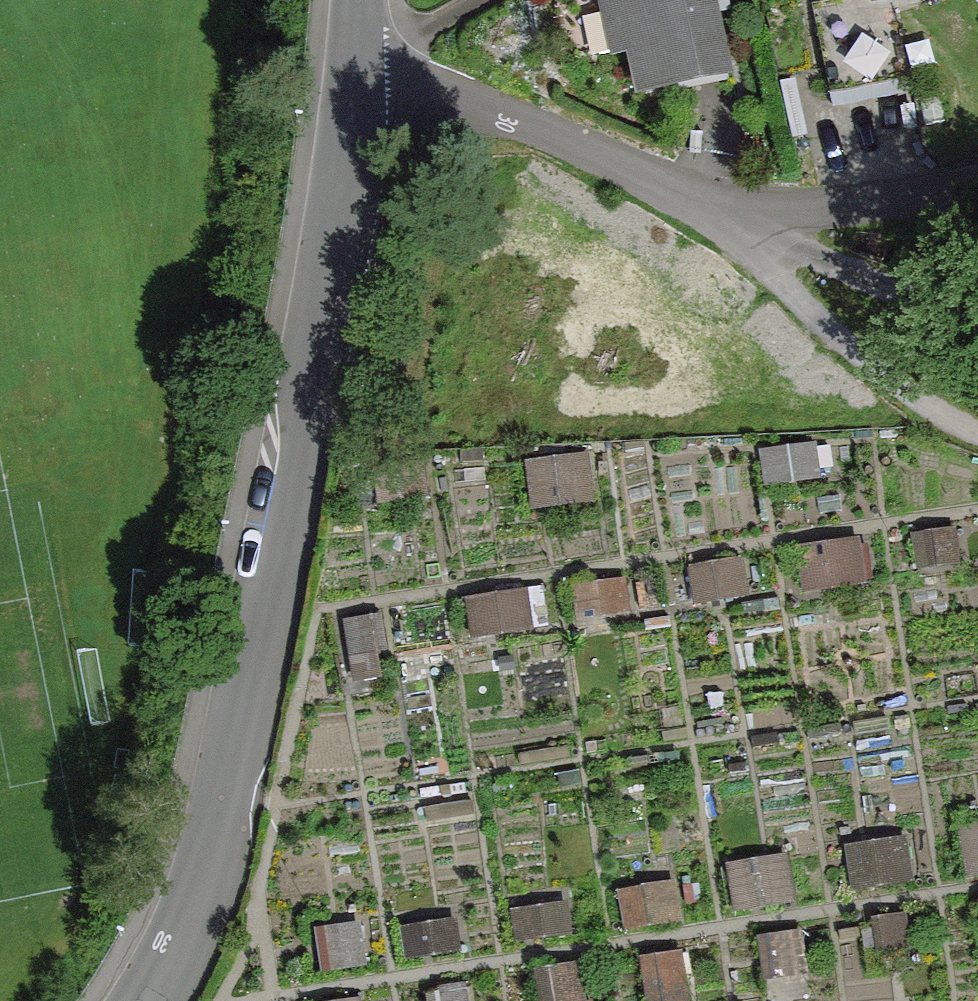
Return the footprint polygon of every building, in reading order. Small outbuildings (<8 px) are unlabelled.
[(628,95),(737,68),(720,0),(605,0),(628,95)] [(769,487),(824,478),(818,441),(763,450),(769,487)] [(534,507),(597,498),(590,447),(527,456),(534,507)] [(490,475),(449,481),(460,563),(501,558),(490,475)] [(920,569),(966,564),(962,524),(915,529),(920,569)] [(802,590),(868,582),(862,533),(797,541),(802,590)] [(695,601),(750,593),(743,553),(689,562),(695,601)] [(575,620),(634,612),(629,576),(570,584),(575,620)] [(540,582),(464,595),(471,638),(547,625),(540,582)] [(380,649),(378,610),(329,613),(331,651),(380,649)] [(963,873),(977,870),(977,822),(956,825),(963,873)] [(844,841),(850,886),(911,879),(906,833),(844,841)] [(720,858),(726,907),(793,898),(787,849),(720,858)] [(613,885),(619,923),(682,913),(677,875),(613,885)] [(564,896),(505,906),(510,935),(569,925),(564,896)] [(914,943),(909,910),(873,916),(879,949),(914,943)] [(458,945),(454,915),(402,923),(407,953),(458,945)] [(361,959),(355,918),(312,924),(318,965),(361,959)] [(805,980),(797,926),(750,933),(758,987),(805,980)] [(682,941),(635,948),(642,1000),(691,1000),(682,941)] [(587,956),(531,963),(536,1000),(593,1000),(587,956)] [(457,978),(423,982),(425,1000),(460,1000),(457,978)]
